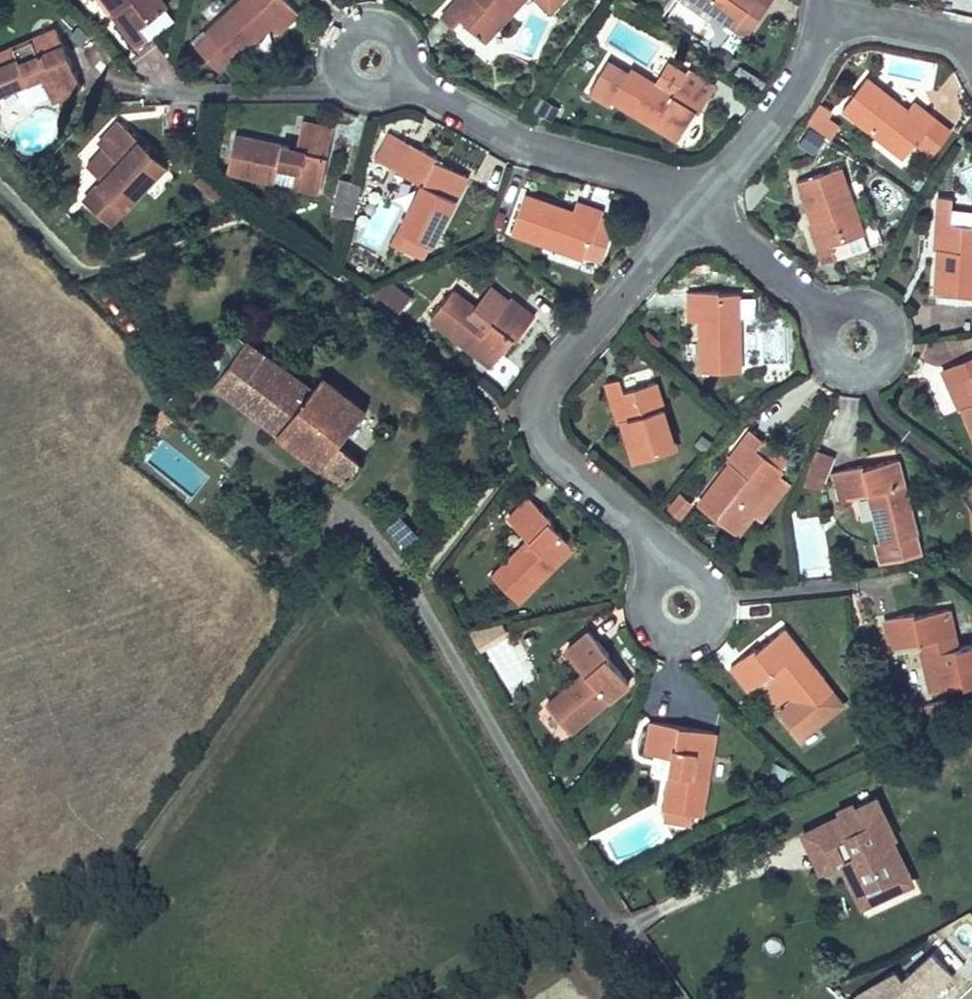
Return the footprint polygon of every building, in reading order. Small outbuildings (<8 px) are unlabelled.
[(162,0),(100,0),(111,14),(109,16),(134,49),(146,40),(137,28),(167,6),(162,0)] [(211,17),(217,23),(201,37),(218,55),(233,41),(237,45),(278,7),(286,16),(304,0),(303,0),(231,0),(211,17)] [(447,10),(459,22),(467,13),(493,34),(522,0),(455,0),(447,10)] [(743,9),(749,0),(729,0),(743,9)] [(44,58),(54,84),(81,74),(58,14),(32,24),(38,40),(24,45),(18,30),(0,37),(0,75),(44,58)] [(700,110),(716,83),(690,67),(675,93),(631,66),(629,70),(609,58),(587,93),(609,107),(612,103),(676,141),(697,108),(700,110)] [(916,143),(938,116),(916,100),(910,108),(869,76),(843,111),(903,159),(916,143)] [(551,118),(558,104),(541,96),(534,110),(551,118)] [(821,102),(807,124),(829,139),(839,124),(827,116),(832,109),(821,102)] [(307,107),(301,133),(250,121),(242,157),(282,166),(285,152),(299,155),(296,167),(327,174),(341,115),(307,107)] [(113,210),(166,149),(119,108),(100,128),(121,147),(86,186),(113,210)] [(938,116),(916,143),(933,157),(953,128),(938,116)] [(398,155),(411,129),(392,119),(378,144),(398,155)] [(411,129),(398,155),(426,169),(392,233),(403,239),(414,218),(434,228),(470,160),(411,129)] [(807,129),(798,144),(812,153),(822,138),(807,129)] [(851,150),(809,166),(836,243),(879,228),(851,150)] [(359,202),(366,165),(344,161),(337,197),(359,202)] [(600,214),(603,204),(605,197),(578,188),(574,197),(525,179),(511,220),(588,247),(589,243),(603,248),(614,219),(600,214)] [(944,200),(938,281),(971,284),(971,216),(960,215),(961,203),(944,200)] [(617,209),(603,204),(600,214),(614,219),(617,209)] [(400,313),(413,297),(388,278),(376,294),(400,313)] [(438,306),(501,354),(537,308),(514,291),(500,309),(460,278),(438,306)] [(747,358),(747,279),(697,279),(696,311),(707,312),(707,358),(747,358)] [(217,382),(347,478),(362,457),(351,448),(376,413),(315,368),(305,383),(290,372),(300,358),(276,340),(265,355),(247,342),(217,382)] [(966,356),(950,363),(971,410),(971,369),(966,356)] [(611,371),(638,455),(683,442),(659,370),(631,377),(627,367),(611,371)] [(767,427),(755,418),(701,486),(740,516),(784,461),(757,439),(767,427)] [(814,449),(802,485),(822,491),(834,455),(814,449)] [(924,550),(898,451),(832,469),(840,499),(863,493),(881,561),(924,550)] [(695,489),(683,478),(672,491),(685,502),(695,489)] [(523,592),(579,528),(527,482),(504,507),(529,526),(494,566),(523,592)] [(404,549),(421,537),(403,512),(386,525),(404,549)] [(920,647),(927,693),(971,687),(971,647),(952,650),(947,610),(885,618),(889,651),(920,647)] [(469,635),(478,650),(506,634),(497,618),(469,635)] [(845,700),(785,623),(728,668),(747,693),(770,675),(788,697),(776,707),(798,736),(845,700)] [(562,732),(629,687),(591,636),(564,654),(580,677),(541,704),(562,732)] [(645,753),(667,757),(660,814),(702,819),(708,773),(693,771),(695,754),(709,756),(712,730),(649,723),(645,753)] [(839,816),(817,827),(835,864),(842,861),(857,894),(867,889),(873,900),(897,888),(891,875),(902,870),(889,841),(892,839),(873,799),(853,809),(851,806),(837,812),(839,816)] [(835,864),(817,827),(800,835),(818,872),(835,864)] [(909,883),(902,870),(891,875),(897,888),(909,883)] [(873,900),(867,889),(857,894),(863,905),(873,900)] [(960,929),(971,951),(971,922),(960,929)] [(853,998),(928,998),(957,972),(935,949),(907,976),(899,968),(860,992),(853,998)]
